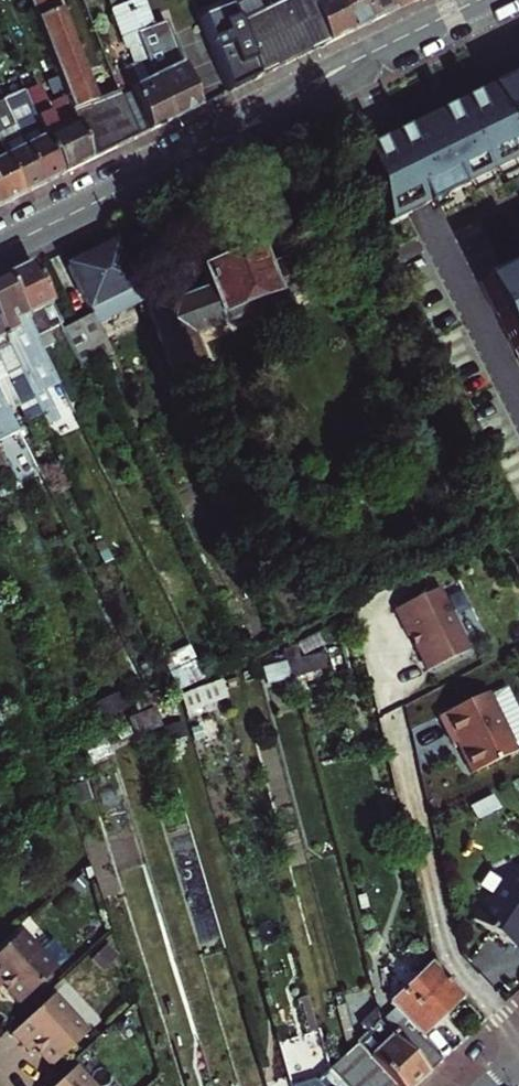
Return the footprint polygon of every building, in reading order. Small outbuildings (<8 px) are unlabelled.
[(125,113),(118,96),(98,105),(59,0),(28,0),(65,97),(93,167),(137,146),(125,113)] [(125,113),(137,146),(173,128),(126,0),(110,0),(139,76),(129,79),(139,106),(125,113)] [(173,128),(200,115),(175,44),(161,49),(142,0),(126,0),(173,128)] [(311,0),(293,0),(289,2),(288,0),(227,0),(231,12),(256,81),(326,48),(311,0)] [(326,48),(351,36),(335,0),(311,0),(326,48)] [(351,36),(371,26),(359,0),(335,0),(351,36)] [(371,26),(394,15),(387,0),(359,0),(371,26)] [(419,0),(387,0),(394,15),(409,8),(420,3),(419,0)] [(256,81),(231,12),(203,22),(228,95),(252,83),(256,81)] [(20,82),(27,97),(64,181),(93,167),(65,97),(47,105),(33,76),(20,82)] [(361,149),(380,237),(518,169),(518,76),(361,149)] [(27,97),(4,108),(8,115),(20,140),(19,140),(22,148),(43,192),(64,181),(27,97)] [(0,110),(0,118),(8,115),(4,108),(0,110)] [(0,118),(0,151),(5,162),(23,201),(43,192),(22,148),(19,140),(20,140),(8,115),(0,118)] [(5,210),(23,201),(5,162),(0,151),(0,200),(5,210)] [(84,316),(70,323),(89,361),(103,354),(86,318),(91,316),(87,307),(129,287),(108,243),(60,267),(84,316)] [(172,291),(140,302),(167,373),(198,361),(189,336),(225,322),(223,315),(249,305),(252,312),(304,293),(291,257),(262,267),(255,247),(250,249),(248,243),(230,250),(232,256),(197,269),(204,289),(175,299),(172,291)] [(29,336),(55,323),(24,263),(0,275),(0,279),(19,316),(29,336)] [(468,290),(506,372),(518,366),(518,266),(468,290)] [(13,368),(27,361),(7,322),(19,316),(0,279),(0,343),(13,368)] [(223,315),(225,322),(252,312),(249,305),(223,315)] [(67,373),(89,361),(70,323),(48,334),(67,373)] [(13,368),(0,343),(0,371),(2,374),(13,368)] [(437,589),(392,611),(405,637),(408,636),(425,671),(467,652),(437,589)] [(287,672),(281,647),(263,656),(269,681),(287,672)] [(226,703),(219,678),(203,686),(210,711),(226,703)] [(210,711),(203,686),(186,695),(194,718),(210,711)] [(437,717),(450,745),(454,743),(471,778),(516,756),(513,750),(518,747),(518,717),(506,690),(489,698),(487,693),(437,717)] [(151,712),(155,726),(180,714),(176,699),(151,712)] [(150,728),(147,715),(131,723),(134,736),(150,728)] [(122,727),(108,735),(111,747),(127,740),(122,727)] [(514,879),(516,884),(502,891),(490,907),(486,904),(470,927),(513,956),(518,947),(518,877),(514,879)] [(0,960),(0,995),(17,1014),(65,969),(48,950),(36,961),(18,943),(0,960)] [(103,959),(87,974),(98,986),(114,971),(103,959)] [(360,969),(345,972),(349,990),(364,986),(360,969)] [(458,1001),(429,969),(385,1008),(414,1041),(458,1001)] [(50,1003),(8,1042),(20,1056),(26,1050),(31,1055),(48,1075),(85,1041),(50,1003)] [(423,1078),(400,1053),(375,1024),(373,1022),(372,1019),(361,1028),(368,1036),(354,1047),(388,1085),(414,1085),(423,1078)] [(112,1040),(98,1057),(115,1071),(129,1054),(112,1040)] [(400,1053),(423,1078),(437,1065),(414,1041),(400,1053)] [(354,1047),(341,1059),(365,1085),(388,1085),(354,1047)] [(26,1050),(20,1056),(25,1061),(31,1055),(26,1050)] [(341,1059),(328,1070),(327,1070),(341,1085),(365,1085),(341,1059)] [(327,1070),(313,1083),(315,1085),(341,1085),(327,1070)] [(58,1085),(82,1085),(71,1074),(58,1085)] [(313,1083),(311,1077),(286,1084),(286,1085),(315,1085),(313,1083)]
